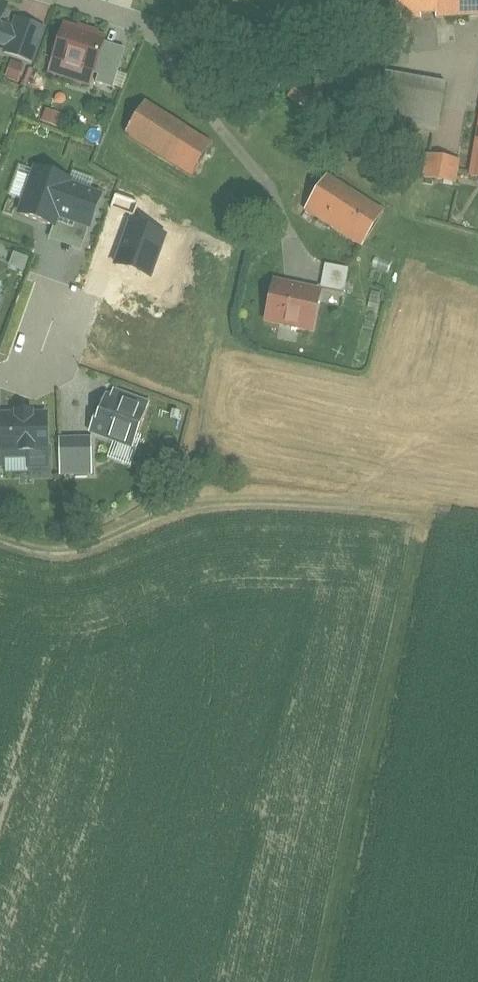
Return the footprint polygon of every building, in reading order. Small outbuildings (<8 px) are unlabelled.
[(395,21),(477,19),(477,0),(395,0),(395,21)] [(6,53),(3,63),(32,72),(45,30),(15,20),(11,32),(1,29),(8,5),(0,2),(0,52),(6,53)] [(63,21),(45,78),(88,92),(90,86),(106,91),(119,51),(105,46),(108,36),(63,21)] [(386,75),(375,127),(435,140),(446,88),(386,75)] [(144,108),(123,141),(190,184),(211,151),(144,108)] [(425,155),(418,183),(455,192),(461,164),(425,155)] [(32,172),(17,220),(54,231),(50,244),(81,254),(100,193),(32,172)] [(325,179),(302,218),(361,254),(385,215),(325,179)] [(14,266),(29,271),(34,258),(19,253),(14,266)] [(326,287),(349,291),(353,268),(330,264),(326,287)] [(272,282),(263,325),(315,335),(324,292),(272,282)] [(150,404),(110,391),(94,440),(134,453),(150,404)] [(4,472),(4,477),(49,475),(46,412),(0,414),(0,472),(4,472)] [(58,438),(59,480),(93,479),(92,437),(58,438)]
